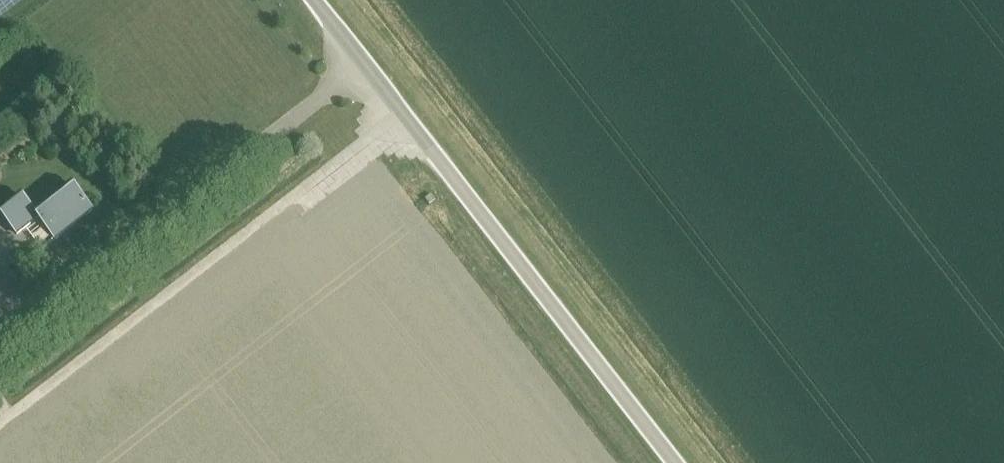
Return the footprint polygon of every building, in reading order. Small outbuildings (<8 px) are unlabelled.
[(55,239),(92,210),(71,183),(34,211),(20,194),(0,210),(0,213),(16,234),(37,217),(55,239)]
